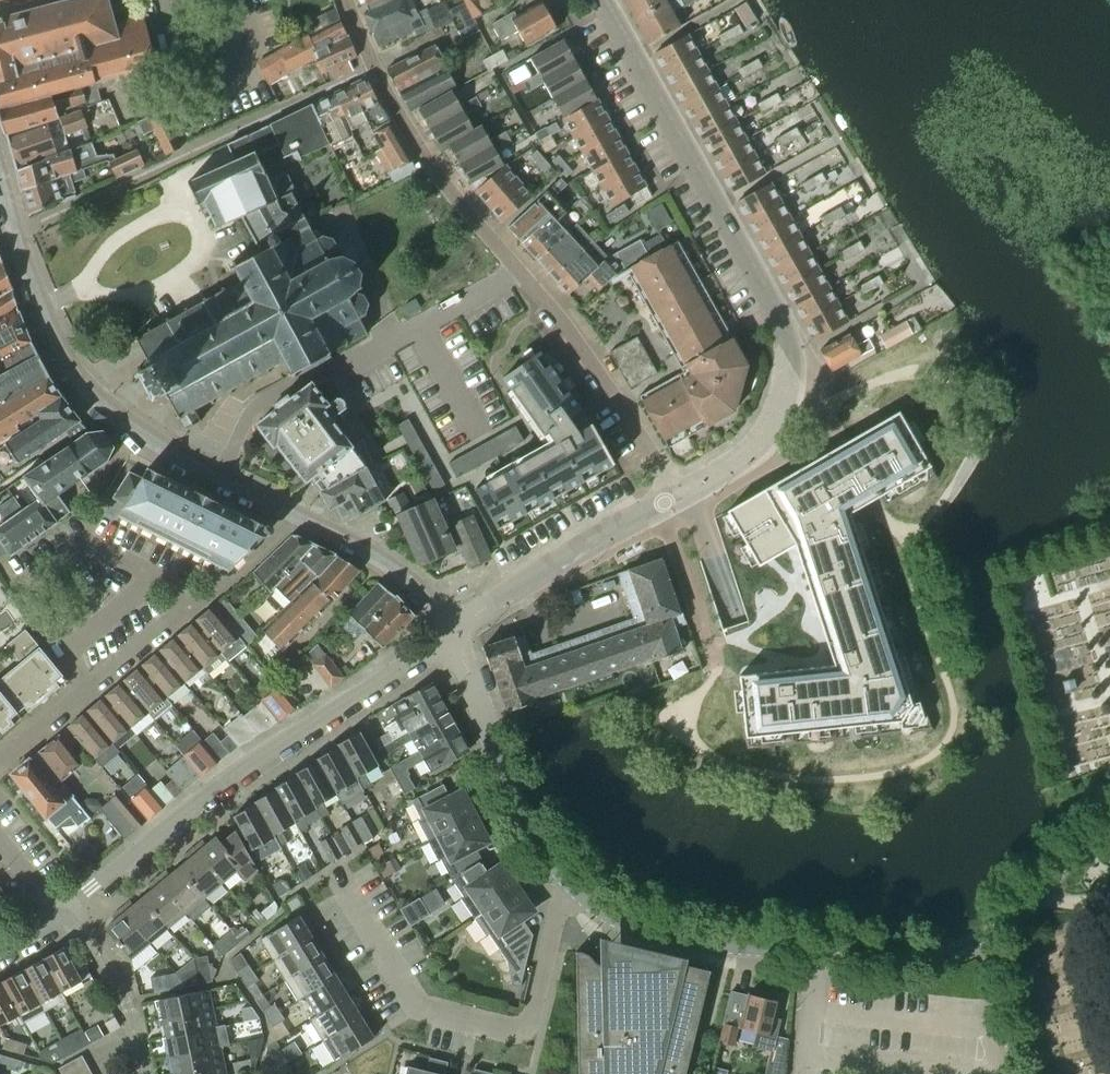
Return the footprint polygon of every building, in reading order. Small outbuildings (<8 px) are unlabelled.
[(51,93),(73,88),(75,95),(83,92),(85,100),(87,107),(100,101),(95,82),(124,75),(125,80),(127,85),(151,80),(147,64),(155,61),(143,15),(114,22),(108,0),(64,0),(55,3),(0,17),(0,108),(51,93)] [(377,47),(397,38),(398,39),(424,28),(418,15),(416,16),(414,9),(408,12),(403,0),(395,0),(363,14),(377,47)] [(472,19),(482,14),(470,0),(462,0),(472,19)] [(635,20),(671,0),(623,0),(635,20)] [(679,27),(670,10),(688,0),(671,0),(635,20),(648,44),(679,27)] [(525,45),(556,28),(542,3),(516,18),(513,12),(491,24),(500,41),(517,31),(525,45)] [(431,26),(451,17),(446,5),(426,14),(431,26)] [(307,37),(313,49),(328,42),(347,34),(346,34),(339,20),(307,37)] [(738,25),(730,30),(734,38),(743,33),(738,25)] [(734,38),(730,30),(718,36),(723,45),(734,38)] [(328,42),(342,75),(352,70),(348,60),(356,57),(347,34),(347,35),(347,34),(328,42)] [(653,54),(663,72),(697,53),(687,35),(653,54)] [(313,49),(307,37),(289,46),(257,63),(268,83),(284,75),(283,74),(315,57),(312,51),(313,49)] [(562,40),(531,58),(539,73),(541,76),(573,58),(563,39),(562,40)] [(312,51),(315,57),(321,73),(330,69),(334,78),(342,75),(328,42),(313,49),(312,51)] [(394,87),(420,74),(429,69),(432,74),(446,67),(434,45),(386,70),(394,87)] [(502,49),(492,55),(497,65),(508,59),(502,49)] [(663,72),(673,89),(707,70),(697,53),(663,72)] [(497,65),(492,55),(482,60),(488,70),(497,65)] [(539,73),(522,82),(527,92),(544,82),(551,94),(584,76),(573,58),(541,76),(539,73)] [(758,58),(749,63),(753,72),(762,67),(758,58)] [(749,63),(738,70),(742,78),(753,72),(749,63)] [(410,112),(418,108),(433,99),(451,89),(456,86),(446,67),(432,74),(429,69),(420,74),(394,87),(399,97),(401,96),(410,112)] [(673,89),(682,106),(716,87),(707,70),(673,89)] [(584,76),(551,94),(561,112),(594,95),(584,76)] [(377,101),(366,78),(365,78),(349,86),(366,121),(370,129),(390,120),(385,112),(377,101)] [(333,93),(350,128),(366,121),(349,86),(333,93)] [(682,106),(692,123),(726,104),(716,87),(682,106)] [(5,134),(6,134),(46,122),(57,118),(55,109),(85,100),(83,92),(75,95),(73,88),(51,93),(0,108),(0,114),(5,134)] [(433,99),(418,108),(429,128),(478,101),(475,95),(459,104),(451,89),(433,99)] [(778,92),(767,98),(772,107),(783,101),(779,95),(778,92)] [(310,104),(328,139),(350,128),(333,93),(310,104)] [(594,95),(561,112),(564,118),(563,119),(570,132),(604,113),(601,107),(594,95)] [(767,98),(757,104),(762,112),(772,107),(767,98)] [(440,149),(448,144),(474,130),(473,129),(465,114),(481,105),(478,101),(429,128),(440,149)] [(328,139),(310,104),(268,124),(269,125),(227,143),(227,144),(234,161),(189,181),(188,180),(187,181),(187,182),(188,184),(189,184),(196,201),(195,202),(196,204),(197,203),(197,204),(199,204),(198,202),(206,199),(215,225),(214,226),(215,228),(216,227),(216,228),(218,228),(218,227),(240,216),(249,232),(297,206),(291,194),(291,192),(292,187),(287,174),(281,172),(264,175),(256,155),(279,145),(285,158),(296,153),(298,158),(330,144),(328,139)] [(692,123),(702,141),(735,122),(726,104),(692,123)] [(87,126),(82,110),(59,117),(64,133),(87,126)] [(158,111),(136,122),(143,135),(154,130),(166,155),(178,149),(180,148),(162,110),(158,111)] [(604,113),(570,132),(580,150),(614,131),(604,113)] [(46,122),(6,134),(15,168),(39,159),(56,154),(46,122)] [(550,136),(560,130),(555,122),(546,128),(549,134),(550,136)] [(702,141),(711,158),(745,139),(735,122),(702,141)] [(400,138),(392,124),(372,133),(381,148),(381,149),(400,138)] [(448,144),(459,164),(509,137),(505,130),(489,140),(481,124),(473,129),(474,130),(448,144)] [(797,126),(787,132),(792,141),(802,135),(797,126)] [(549,134),(546,128),(546,127),(535,133),(539,140),(549,134)] [(614,131),(580,150),(590,168),(625,149),(614,131)] [(787,132),(776,138),(781,147),(792,141),(787,132)] [(471,184),(504,165),(495,149),(511,140),(509,137),(459,164),(471,184)] [(381,149),(381,148),(375,151),(388,173),(413,161),(400,138),(381,149)] [(711,158),(721,175),(755,156),(745,139),(711,158)] [(39,159),(15,168),(21,189),(68,174),(75,172),(82,170),(82,169),(108,161),(116,178),(144,165),(136,149),(115,159),(113,154),(96,156),(90,143),(70,149),(56,154),(39,159)] [(625,149),(590,168),(601,186),(635,168),(625,149)] [(530,156),(537,164),(544,159),(536,150),(530,156)] [(551,161),(558,169),(565,163),(558,155),(551,161)] [(731,193),(764,174),(755,156),(721,175),(731,193)] [(544,172),(550,166),(544,159),(537,164),(544,172)] [(558,169),(565,177),(572,171),(565,163),(558,169)] [(504,165),(475,190),(488,205),(518,181),(504,165)] [(635,168),(601,186),(611,205),(631,194),(645,186),(635,168)] [(68,174),(21,189),(28,215),(62,200),(61,194),(73,191),(70,182),(85,178),(82,170),(75,172),(68,174)] [(823,172),(812,178),(817,186),(828,180),(823,172)] [(812,178),(802,184),(807,192),(817,186),(812,178)] [(531,196),(518,181),(488,205),(501,221),(531,196)] [(736,202),(746,220),(780,201),(770,183),(736,202)] [(645,186),(631,194),(636,203),(637,205),(651,197),(646,187),(645,186)] [(564,212),(546,192),(537,200),(536,200),(518,216),(506,227),(518,240),(536,260),(565,232),(555,221),(564,212)] [(746,220),(756,237),(789,218),(780,201),(746,220)] [(619,206),(605,216),(610,223),(628,211),(623,204),(619,206)] [(133,336),(135,339),(132,340),(134,343),(136,342),(146,359),(143,363),(145,367),(141,369),(140,367),(136,369),(138,372),(134,374),(136,378),(139,376),(149,394),(146,396),(148,400),(151,398),(153,402),(157,399),(155,396),(163,391),(164,394),(163,394),(166,398),(167,398),(176,416),(173,417),(175,420),(178,418),(183,427),(182,428),(183,430),(184,429),(185,430),(187,429),(187,428),(197,422),(197,423),(200,422),(199,421),(200,420),(199,418),(198,418),(193,410),(209,401),(211,405),(214,403),(212,399),(227,391),(229,395),(232,393),(230,389),(246,381),(247,384),(250,383),(248,380),(265,370),(267,372),(269,371),(268,368),(283,360),(291,374),(288,375),(289,376),(290,378),(292,377),(293,378),(296,377),(295,375),(327,357),(328,358),(331,356),(329,353),(343,343),(345,347),(348,345),(347,342),(349,341),(349,340),(364,332),(365,334),(367,333),(366,331),(368,330),(367,328),(365,329),(359,318),(363,315),(365,316),(366,314),(365,312),(369,305),(371,305),(370,302),(368,302),(363,296),(364,295),(363,293),(361,294),(355,293),(358,289),(361,291),(363,288),(360,286),(360,275),(364,274),(362,271),(359,272),(355,263),(357,260),(354,258),(352,261),(344,254),(342,250),(340,252),(341,255),(336,257),(337,248),(338,248),(338,246),(336,246),(333,240),(334,239),(332,237),(330,238),(323,236),(323,234),(320,234),(320,236),(315,238),(310,226),(311,226),(310,223),(308,224),(298,207),(297,205),(297,206),(249,232),(258,248),(233,261),(231,262),(233,265),(229,268),(230,271),(234,269),(241,280),(224,289),(222,286),(219,288),(221,291),(207,299),(205,295),(201,298),(203,301),(187,310),(185,306),(182,308),(184,311),(169,320),(167,317),(164,319),(166,322),(150,330),(148,327),(145,329),(147,332),(138,337),(136,335),(133,336)] [(841,206),(831,212),(836,220),(846,214),(841,206)] [(831,212),(821,218),(826,226),(836,220),(831,212)] [(756,237),(765,254),(799,236),(789,218),(756,237)] [(590,241),(587,237),(579,229),(575,224),(565,232),(536,260),(537,261),(551,277),(582,249),(590,241)] [(765,254),(775,271),(808,253),(799,236),(765,254)] [(673,244),(650,256),(641,240),(616,254),(625,270),(682,372),(638,397),(664,443),(665,445),(668,443),(684,434),(704,423),(706,427),(733,412),(736,401),(726,398),(734,373),(743,376),(746,366),(731,339),(727,341),(673,244)] [(625,270),(616,253),(615,253),(617,257),(612,260),(608,256),(606,258),(592,242),(590,241),(582,249),(551,277),(552,278),(568,295),(586,278),(597,291),(612,278),(622,272),(625,270)] [(860,241),(850,246),(855,255),(865,249),(860,241)] [(850,246),(840,252),(845,261),(855,255),(850,246)] [(775,271),(784,289),(818,270),(808,253),(775,271)] [(17,308),(12,289),(3,265),(0,267),(0,318),(17,308)] [(784,289),(794,306),(828,287),(818,270),(784,289)] [(879,275),(869,281),(875,290),(885,284),(879,275)] [(869,281),(859,287),(864,296),(875,290),(869,281)] [(794,306),(804,323),(837,304),(828,287),(794,306)] [(414,297),(403,304),(408,312),(419,306),(414,297)] [(814,341),(847,322),(837,304),(804,323),(814,341)] [(36,354),(31,345),(17,309),(17,308),(0,318),(0,375),(36,354)] [(912,334),(905,321),(878,336),(885,349),(912,334)] [(831,372),(872,348),(867,340),(856,346),(849,334),(819,351),(831,372)] [(629,389),(656,374),(636,337),(608,352),(629,389)] [(503,473),(474,489),(497,529),(526,513),(553,498),(580,483),(614,464),(591,423),(588,425),(578,410),(581,408),(559,378),(540,351),(502,378),(521,404),(543,435),(548,432),(555,443),(531,457),(503,473)] [(47,377),(36,354),(0,375),(0,404),(47,377)] [(17,429),(15,427),(28,419),(30,424),(39,419),(36,411),(60,397),(59,395),(47,378),(47,377),(0,404),(0,438),(17,429)] [(276,408),(256,424),(256,425),(273,447),(277,445),(305,483),(317,474),(328,488),(366,467),(365,467),(366,466),(373,463),(372,462),(362,439),(360,439),(361,440),(351,447),(330,419),(333,417),(346,408),(345,406),(344,407),(345,405),(345,404),(344,403),(344,401),(343,400),(344,400),(343,399),(343,400),(341,398),(340,398),(339,397),(337,397),(335,398),(334,398),(333,399),(332,400),(331,401),(330,403),(328,405),(324,399),(314,386),(311,383),(289,400),(287,396),(274,405),(276,408)] [(30,424),(2,443),(15,461),(42,444),(78,421),(60,397),(36,411),(39,419),(30,424)] [(726,511),(714,518),(725,552),(748,622),(722,630),(724,636),(737,676),(739,676),(740,689),(743,711),(745,733),(745,737),(744,737),(745,750),(840,740),(887,735),(934,730),(921,689),(905,640),(877,555),(865,519),(867,518),(884,508),(938,477),(931,465),(930,466),(928,463),(917,443),(906,424),(899,411),(847,441),(810,462),(802,467),(801,467),(774,483),(726,511)] [(408,418),(396,425),(400,432),(412,426),(408,418)] [(515,425),(504,432),(508,439),(519,433),(515,425)] [(412,426),(400,432),(401,434),(404,439),(416,433),(412,426)] [(70,443),(68,445),(88,473),(106,461),(109,462),(109,460),(111,461),(117,449),(114,448),(115,445),(112,445),(111,444),(102,432),(102,430),(100,430),(99,431),(89,433),(88,431),(70,443)] [(504,432),(493,438),(497,445),(508,439),(504,432)] [(416,433),(404,439),(408,447),(420,440),(416,433)] [(519,433),(508,439),(512,447),(523,441),(519,433)] [(493,438),(481,444),(486,452),(497,445),(493,438)] [(508,439),(497,445),(501,453),(512,447),(508,439)] [(420,440),(408,447),(413,454),(424,448),(420,440)] [(481,444),(470,450),(475,458),(486,452),(481,444)] [(55,453),(22,475),(38,498),(42,504),(56,522),(69,512),(70,512),(69,511),(57,494),(74,482),(88,473),(68,445),(55,453)] [(497,445),(486,452),(490,459),(501,453),(497,445)] [(424,448),(413,454),(417,462),(428,455),(424,448)] [(470,450),(459,457),(463,464),(475,458),(470,450)] [(486,452),(475,458),(479,466),(490,459),(486,452)] [(428,455),(417,462),(421,469),(432,462),(428,455)] [(448,463),(452,471),(463,464),(459,457),(448,463)] [(475,458),(463,464),(468,472),(479,466),(475,458)] [(432,462),(421,469),(425,476),(436,470),(432,462)] [(463,464),(452,471),(456,478),(468,472),(463,464)] [(127,471),(110,497),(121,505),(115,515),(227,571),(245,553),(252,546),(268,531),(269,529),(264,527),(265,525),(250,518),(249,519),(233,511),(234,510),(232,509),(231,510),(215,502),(216,501),(194,490),(194,492),(179,484),(180,483),(178,482),(177,483),(163,476),(164,475),(147,467),(141,477),(127,471)] [(328,488),(321,492),(323,496),(323,499),(325,503),(328,504),(330,509),(336,505),(345,523),(378,504),(379,504),(378,503),(383,500),(366,467),(328,488)] [(436,470),(425,476),(429,484),(441,477),(436,470)] [(441,477),(429,484),(432,489),(433,491),(445,484),(441,477)] [(402,492),(387,500),(389,504),(394,514),(405,508),(409,506),(402,492)] [(0,525),(0,540),(8,552),(10,555),(22,546),(26,543),(49,527),(56,522),(42,504),(38,498),(22,510),(13,497),(0,507),(0,515),(1,516),(5,522),(0,525)] [(488,557),(485,548),(471,517),(443,530),(430,500),(399,514),(421,564),(451,550),(454,557),(463,553),(469,566),(488,557)] [(320,571),(335,555),(293,535),(285,543),(269,559),(253,574),(271,592),(276,588),(284,596),(290,602),(320,571)] [(2,556),(8,552),(0,540),(0,557),(2,556)] [(320,571),(290,602),(262,630),(282,650),(329,603),(360,569),(337,555),(335,555),(320,571)] [(674,627),(686,624),(682,613),(680,613),(661,559),(628,570),(628,571),(619,574),(634,619),(531,654),(524,634),(515,637),(514,636),(482,647),(490,670),(492,669),(506,712),(535,702),(534,698),(650,659),(651,662),(682,652),(677,635),(679,635),(677,630),(675,630),(674,627)] [(347,615),(381,647),(413,617),(396,597),(378,583),(347,615)] [(213,606),(230,627),(241,618),(224,597),(213,606)] [(213,606),(194,622),(226,659),(226,660),(228,661),(246,646),(246,645),(239,637),(230,627),(213,606)] [(241,618),(230,627),(239,637),(246,645),(256,636),(241,618)] [(194,622),(176,637),(202,668),(207,674),(207,675),(209,673),(226,659),(194,622)] [(39,647),(25,629),(24,630),(23,631),(5,646),(9,650),(19,663),(39,647)] [(176,637),(158,652),(184,683),(202,668),(176,637)] [(66,681),(67,680),(63,676),(39,647),(19,663),(0,679),(0,693),(21,718),(35,706),(51,693),(66,681)] [(158,652),(140,667),(166,698),(184,683),(158,652)] [(313,664),(330,687),(342,677),(325,654),(313,664)] [(140,667),(122,682),(148,713),(153,719),(171,704),(166,698),(140,667)] [(1073,678),(1063,681),(1066,691),(1076,689),(1073,678)] [(122,682),(104,697),(130,728),(148,713),(122,682)] [(374,740),(377,748),(408,731),(445,709),(432,686),(428,685),(417,691),(393,704),(400,718),(395,721),(385,726),(388,732),(374,740)] [(290,714),(298,707),(280,686),(260,702),(263,705),(267,710),(276,721),(288,712),(290,714)] [(0,693),(0,732),(2,734),(21,718),(0,693)] [(104,697),(86,712),(112,744),(112,743),(113,743),(130,728),(104,697)] [(247,723),(256,734),(257,734),(269,728),(276,721),(267,710),(263,705),(260,702),(243,717),(247,723)] [(408,731),(377,748),(382,757),(382,756),(411,740),(418,751),(457,730),(445,709),(408,731)] [(86,712),(67,727),(94,759),(101,768),(119,752),(112,743),(112,744),(86,712)] [(226,735),(236,747),(237,747),(249,741),(256,734),(247,723),(243,717),(240,715),(222,730),(226,735)] [(338,746),(362,789),(369,784),(363,773),(378,765),(358,729),(357,730),(358,732),(336,745),(337,747),(338,746)] [(416,753),(390,768),(397,781),(408,775),(409,774),(406,769),(423,760),(430,771),(468,750),(457,730),(418,751),(416,753)] [(226,735),(219,741),(213,733),(201,742),(207,749),(217,761),(228,753),(229,754),(236,747),(226,735)] [(37,752),(61,781),(81,764),(58,736),(37,752)] [(189,765),(199,776),(217,761),(207,749),(201,742),(183,758),(189,765)] [(338,746),(337,747),(315,759),(316,761),(317,761),(336,793),(341,803),(363,791),(362,789),(338,746)] [(74,824),(77,828),(85,822),(85,823),(89,820),(71,797),(72,796),(60,781),(61,781),(37,752),(10,774),(54,828),(57,826),(58,827),(72,826),(74,824)] [(189,765),(183,758),(165,773),(171,780),(181,791),(199,776),(189,765)] [(296,775),(314,807),(315,808),(320,818),(328,813),(321,802),(336,793),(317,761),(316,761),(294,773),(296,775)] [(296,775),(274,788),(275,790),(275,789),(294,822),(299,832),(307,828),(300,816),(315,808),(314,807),(296,775)] [(181,791),(171,780),(153,795),(163,806),(181,791)] [(427,840),(474,816),(461,792),(447,799),(441,786),(443,785),(443,784),(411,801),(420,819),(417,820),(427,840)] [(137,794),(140,797),(130,805),(144,822),(163,806),(153,795),(146,786),(137,794)] [(275,789),(275,790),(253,802),(254,804),(255,804),(273,837),(279,846),(286,842),(280,830),(294,822),(275,789)] [(119,792),(109,800),(134,830),(144,822),(130,805),(119,792)] [(134,830),(109,800),(98,809),(123,840),(134,830)] [(273,837),(255,804),(254,804),(232,816),(251,850),(252,849),(258,861),(280,848),(279,846),(273,837)] [(474,816),(427,840),(437,860),(440,859),(450,878),(482,860),(481,859),(479,860),(473,848),(486,841),(474,816)] [(360,817),(351,822),(362,841),(363,843),(372,838),(360,817)] [(362,841),(351,822),(339,828),(350,848),(361,842),(362,841)] [(202,841),(192,849),(219,882),(220,883),(236,870),(244,879),(256,870),(235,832),(220,844),(215,837),(205,845),(202,841)] [(329,862),(341,855),(330,835),(318,842),(329,862)] [(187,860),(177,868),(202,898),(204,897),(220,883),(219,882),(192,849),(184,857),(187,860)] [(473,917),(516,888),(501,865),(488,874),(481,863),(482,862),(482,860),(450,878),(463,897),(460,898),(473,917)] [(309,875),(303,866),(294,871),(299,881),(309,875)] [(165,871),(155,880),(184,914),(185,912),(188,915),(193,921),(211,906),(206,900),(204,897),(202,898),(177,868),(169,876),(165,871)] [(280,879),(272,884),(279,897),(291,889),(286,881),(280,879)] [(150,891),(140,899),(166,929),(184,914),(155,880),(147,887),(150,891)] [(532,910),(518,891),(516,888),(473,917),(486,936),(488,934),(506,960),(511,985),(519,987),(525,965),(532,934),(519,919),(521,918),(532,910)] [(410,926),(429,914),(418,897),(399,909),(410,926)] [(129,901),(120,909),(148,944),(166,929),(140,899),(133,906),(129,901)] [(114,921),(104,929),(130,959),(148,944),(120,909),(111,917),(114,921)] [(248,915),(257,927),(265,920),(255,909),(248,915)] [(288,951),(312,936),(299,916),(260,939),(273,960),(288,951)] [(242,927),(233,935),(239,942),(248,935),(242,927)] [(312,936),(288,951),(273,960),(285,980),(289,978),(324,956),(312,936)] [(220,939),(213,945),(222,956),(228,951),(229,950),(220,939)] [(59,994),(61,992),(89,976),(90,976),(78,955),(70,960),(63,947),(40,959),(59,994)] [(594,961),(593,960),(590,957),(589,956),(586,954),(584,953),(581,952),(577,951),(575,951),(578,1073),(684,1073),(709,970),(677,963),(676,967),(649,972),(648,965),(636,965),(637,974),(609,978),(609,966),(605,966),(603,966),(602,966),(600,965),(597,963),(594,961)] [(193,959),(196,971),(209,969),(206,956),(193,959)] [(324,956),(289,978),(285,980),(298,1001),(305,996),(336,976),(324,956)] [(19,971),(42,1013),(65,1000),(61,992),(59,994),(40,959),(19,971)] [(236,972),(241,980),(253,972),(248,964),(236,972)] [(198,984),(212,981),(209,969),(196,971),(198,984)] [(17,1017),(18,1016),(23,1024),(42,1013),(19,971),(0,982),(0,986),(17,1017)] [(258,980),(253,972),(241,980),(247,988),(258,980)] [(172,973),(150,977),(153,992),(153,993),(159,992),(184,987),(173,974),(172,973)] [(317,1016),(349,996),(336,976),(305,996),(317,1015),(317,1016)] [(17,1017),(0,986),(0,1026),(17,1017)] [(182,1015),(210,1009),(206,990),(154,1001),(158,1020),(182,1015)] [(718,1041),(719,1042),(732,1045),(736,1027),(755,1031),(752,1045),(771,1050),(766,1073),(768,1073),(783,1073),(787,1039),(774,1036),(778,1020),(773,1018),(777,1000),(764,997),(762,994),(755,993),(752,994),(749,993),(748,997),(729,992),(722,1022),(723,1022),(718,1041)] [(322,1041),(361,1016),(349,996),(317,1016),(317,1015),(309,1020),(322,1041)] [(263,1011),(268,1019),(279,1011),(274,1004),(263,1011)] [(240,1009),(243,1022),(259,1019),(251,1007),(240,1009)] [(162,1038),(214,1027),(210,1009),(182,1015),(158,1020),(162,1038)] [(268,1019),(272,1025),(273,1027),(285,1019),(279,1011),(268,1019)] [(361,1016),(322,1041),(335,1061),(374,1037),(361,1016)] [(119,1028),(114,1018),(104,1023),(109,1033),(119,1028)] [(97,1025),(84,1032),(90,1043),(103,1036),(97,1025)] [(224,1025),(214,1027),(162,1038),(166,1057),(218,1046),(228,1044),(224,1025)] [(11,1051),(14,1041),(5,1038),(1,1048),(11,1051)] [(73,1040),(61,1047),(63,1051),(66,1057),(78,1050),(73,1040)] [(14,1041),(11,1051),(23,1055),(26,1044),(14,1041)] [(61,1047),(61,1046),(48,1053),(40,1050),(38,1059),(53,1063),(66,1056),(63,1051),(61,1047)] [(166,1057),(169,1073),(176,1073),(222,1065),(218,1046),(166,1057)] [(417,1053),(414,1067),(426,1070),(429,1057),(429,1056),(417,1053)] [(9,1058),(0,1055),(0,1067),(6,1069),(9,1058)] [(88,1067),(82,1056),(58,1069),(61,1073),(75,1073),(88,1067)] [(265,1057),(262,1066),(276,1069),(278,1060),(265,1057)] [(447,1062),(429,1057),(426,1070),(414,1067),(407,1066),(405,1073),(444,1073),(447,1062)] [(9,1058),(6,1069),(17,1072),(21,1061),(9,1058)] [(176,1073),(224,1073),(222,1065),(176,1073)] [(276,1069),(262,1066),(260,1073),(275,1073),(276,1069)]
